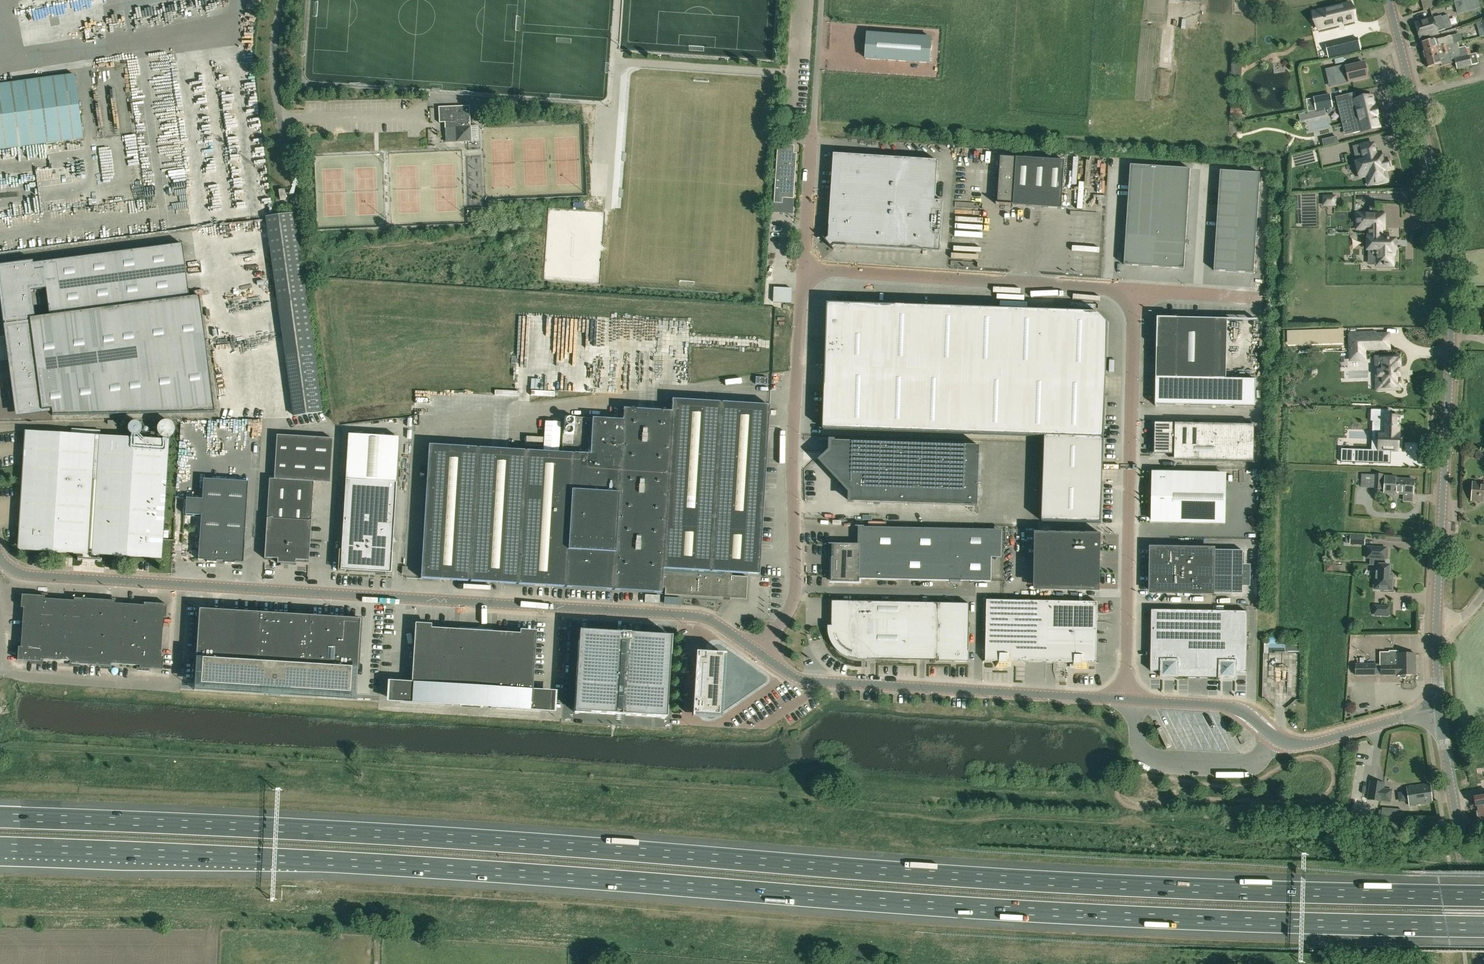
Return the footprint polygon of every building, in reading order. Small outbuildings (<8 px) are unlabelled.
[(1436,7),(1435,0),(1421,0),(1423,10),(1436,7)] [(1467,10),(1479,7),(1477,0),(1464,0),(1467,10)] [(1355,19),(1352,8),(1351,3),(1314,12),(1318,28),(1339,23),(1343,22),(1351,20),(1355,19)] [(1448,15),(1441,17),(1441,15),(1432,18),(1432,17),(1415,22),(1420,38),(1437,33),(1436,31),(1445,29),(1452,27),(1448,15)] [(932,36),(867,32),(865,59),(930,63),(932,36)] [(1440,48),(1448,46),(1447,45),(1454,44),(1452,35),(1421,42),(1423,51),(1440,47),(1440,48)] [(1364,40),(1349,44),(1350,52),(1365,48),(1364,40)] [(1275,57),(1284,56),(1282,43),(1274,44),(1275,57)] [(1461,56),(1458,43),(1454,44),(1447,45),(1448,46),(1440,48),(1440,47),(1423,51),(1425,59),(1442,54),(1442,53),(1449,51),(1450,54),(1456,52),(1457,57),(1461,56)] [(1331,58),(1330,49),(1314,53),(1315,61),(1331,58)] [(1450,54),(1449,51),(1442,53),(1442,54),(1425,59),(1427,67),(1440,64),(1440,66),(1455,62),(1457,68),(1478,63),(1475,53),(1461,57),(1461,56),(1457,57),(1456,52),(1450,54)] [(1241,62),(1231,62),(1231,79),(1241,79),(1241,62)] [(1339,68),(1334,69),(1337,84),(1348,81),(1348,82),(1368,77),(1367,72),(1368,71),(1367,65),(1365,64),(1364,62),(1347,66),(1347,64),(1339,66),(1339,68)] [(0,84),(0,149),(82,138),(73,74),(0,84)] [(1314,86),(1318,96),(1333,91),(1329,81),(1314,86)] [(1344,95),(1336,97),(1338,105),(1346,103),(1350,121),(1342,123),(1343,124),(1350,122),(1353,133),(1380,127),(1377,116),(1378,116),(1375,106),(1372,96),(1350,101),(1348,94),(1344,95)] [(1314,98),(1316,110),(1323,109),(1332,107),(1330,95),(1314,98)] [(470,126),(469,106),(438,107),(438,122),(444,122),(445,143),(472,142),(471,126),(470,126)] [(1299,115),(1301,122),(1326,116),(1324,109),(1323,109),(1316,110),(1299,115)] [(1336,136),(1322,140),(1324,147),(1338,143),(1336,136)] [(1369,143),(1353,146),(1357,161),(1356,162),(1357,169),(1358,170),(1359,176),(1359,177),(1360,177),(1366,176),(1368,185),(1388,181),(1385,170),(1389,169),(1389,167),(1391,167),(1389,160),(1387,160),(1387,159),(1383,160),(1381,152),(1376,153),(1376,152),(1374,145),(1374,144),(1370,145),(1369,143)] [(794,198),(797,153),(794,152),(794,145),(778,144),(774,202),(783,203),(783,197),(794,198)] [(940,251),(943,201),(935,201),(938,161),(834,154),(828,238),(826,240),(824,238),(823,238),(833,250),(834,249),(832,247),(835,245),(940,251)] [(1065,161),(1001,156),(998,203),(996,203),(996,204),(1013,205),(1013,206),(1013,205),(1062,208),(1065,161)] [(268,166),(267,160),(259,160),(260,177),(269,177),(268,166)] [(1131,165),(1124,265),(1184,268),(1190,169),(1131,165)] [(1220,171),(1214,270),(1254,273),(1260,173),(1220,171)] [(1335,195),(1324,195),(1324,205),(1335,205),(1335,195)] [(294,416),(322,412),(294,213),(266,217),(294,416)] [(1368,235),(1368,244),(1376,244),(1376,249),(1376,256),(1377,256),(1377,265),(1384,265),(1386,265),(1392,265),(1392,253),(1395,253),(1395,240),(1389,240),(1389,239),(1387,239),(1387,235),(1381,235),(1381,228),(1374,228),(1374,214),(1357,214),(1357,228),(1369,228),(1369,235),(1368,235)] [(45,284),(49,315),(189,298),(182,244),(21,265),(22,267),(1,270),(2,278),(0,278),(1,284),(3,284),(5,299),(10,298),(10,299),(28,296),(27,286),(45,284)] [(791,303),(792,288),(774,287),(773,302),(791,303)] [(199,296),(189,298),(49,315),(4,321),(5,325),(30,322),(34,355),(11,358),(14,386),(28,384),(31,412),(51,409),(51,410),(52,415),(214,412),(199,296)] [(1045,437),(1104,438),(1104,426),(1105,395),(1106,375),(1106,373),(1108,323),(1098,312),(1057,311),(1053,310),(1041,310),(995,308),(983,308),(980,308),(917,306),(915,306),(895,305),(828,303),(824,429),(1002,435),(1045,437)] [(1255,406),(1255,379),(1226,379),(1227,319),(1157,317),(1155,404),(1255,406)] [(1376,335),(1350,335),(1351,360),(1364,360),(1364,347),(1376,347),(1376,335)] [(1399,356),(1378,357),(1379,390),(1401,389),(1400,379),(1396,379),(1396,367),(1400,367),(1399,356)] [(759,574),(769,405),(673,399),(672,411),(624,408),(623,420),(564,416),(562,453),(542,451),(543,445),(508,443),(508,449),(428,445),(420,578),(661,592),(662,588),(665,588),(664,595),(746,600),(747,577),(731,576),(731,573),(759,574)] [(1378,418),(1377,432),(1388,432),(1387,450),(1409,451),(1410,429),(1402,428),(1403,419),(1378,418)] [(164,438),(166,438),(167,437),(169,437),(170,436),(171,435),(172,435),(173,433),(173,432),(174,431),(174,430),(174,429),(174,428),(173,427),(173,426),(173,425),(172,425),(172,424),(171,423),(170,422),(168,421),(167,421),(166,421),(165,420),(163,421),(162,421),(161,422),(160,422),(159,423),(158,425),(157,425),(157,426),(157,427),(157,428),(156,429),(157,430),(157,431),(157,432),(158,433),(158,434),(158,435),(160,436),(161,437),(163,437),(163,438),(164,438)] [(133,436),(135,436),(136,436),(137,435),(138,435),(139,434),(140,433),(141,432),(141,431),(141,430),(141,429),(141,428),(141,427),(140,425),(139,424),(139,423),(138,423),(136,422),(135,422),(134,422),(132,422),(131,422),(130,423),(129,424),(128,425),(128,426),(127,427),(127,428),(127,429),(127,430),(127,431),(128,432),(128,433),(129,434),(130,435),(131,435),(133,436)] [(1174,454),(1175,454),(1175,461),(1184,461),(1254,462),(1255,425),(1155,423),(1154,454),(1174,454)] [(24,431),(18,531),(22,531),(21,545),(52,547),(52,549),(90,551),(127,554),(127,552),(158,554),(159,539),(163,540),(169,440),(24,431)] [(391,574),(396,482),(400,438),(348,434),(345,478),(340,571),(391,574)] [(329,482),(332,438),(276,435),(274,479),(269,479),(264,558),(267,558),(277,559),(277,560),(277,561),(278,561),(278,562),(279,562),(280,563),(291,564),(293,563),(294,563),(294,562),(295,562),(295,561),(295,560),(305,560),(305,561),(308,561),(313,481),(329,482)] [(1042,521),(1101,523),(1104,438),(1045,437),(1042,521)] [(978,506),(980,446),(836,441),(836,439),(830,439),(829,451),(819,460),(849,493),(849,504),(854,504),(854,502),(978,506)] [(1374,462),(1375,450),(1341,448),(1341,462),(1375,463),(1375,462),(1374,462)] [(1224,522),(1225,475),(1154,473),(1153,520),(1224,522)] [(1373,489),(1383,489),(1383,474),(1374,473),(1373,489)] [(1413,493),(1414,479),(1396,478),(1396,476),(1385,475),(1384,493),(1404,494),(1404,493),(1413,493)] [(220,561),(225,480),(203,479),(202,499),(186,498),(185,514),(201,515),(198,559),(207,560),(207,562),(216,562),(216,560),(220,561)] [(243,562),(248,481),(225,480),(220,561),(224,561),(224,563),(234,563),(234,562),(243,562)] [(1473,481),(1471,500),(1483,501),(1483,482),(1473,481)] [(991,581),(991,556),(992,529),(952,529),(865,527),(865,526),(860,526),(860,544),(833,544),(833,581),(852,581),(852,580),(859,580),(859,581),(860,581),(860,579),(950,580),(950,581),(951,581),(951,580),(960,581),(961,581),(991,581)] [(22,531),(18,531),(17,547),(52,549),(52,547),(21,545),(22,531)] [(1038,532),(1037,587),(1097,588),(1099,588),(1099,579),(1098,579),(1098,548),(1101,548),(1101,534),(1038,532)] [(162,555),(163,540),(159,539),(158,553),(127,552),(127,553),(162,555)] [(1370,565),(1375,565),(1374,580),(1381,581),(1380,590),(1393,591),(1394,575),(1390,575),(1391,564),(1385,564),(1385,559),(1386,560),(1387,547),(1366,546),(1366,559),(1370,559),(1370,565)] [(1152,549),(1151,592),(1212,593),(1232,593),(1242,593),(1243,550),(1233,550),(1213,550),(1152,549)] [(57,630),(59,600),(44,599),(45,596),(22,595),(21,608),(23,608),(22,627),(57,630)] [(92,632),(94,599),(74,598),(74,601),(59,600),(57,630),(92,632)] [(127,634),(129,604),(114,603),(114,601),(94,599),(92,632),(127,634)] [(987,600),(986,661),(996,661),(996,667),(1006,667),(1012,662),(1046,662),(1047,601),(987,600)] [(968,661),(969,603),(832,601),(832,626),(828,626),(828,628),(828,629),(828,631),(828,632),(829,634),(829,635),(829,637),(830,638),(830,640),(831,641),(832,643),(832,644),(833,645),(834,647),(835,648),(836,649),(838,651),(839,652),(842,654),(843,655),(846,656),(848,657),(850,658),(852,658),(854,658),(855,658),(858,659),(860,659),(908,660),(968,661)] [(1047,601),(1046,662),(1071,663),(1076,668),(1086,669),(1086,663),(1096,663),(1098,602),(1047,601)] [(166,617),(167,604),(144,603),(144,605),(129,604),(127,634),(162,637),(163,617),(166,617)] [(1390,606),(1374,605),(1374,616),(1389,617),(1390,606)] [(207,640),(197,639),(194,684),(194,690),(242,693),(242,687),(247,612),(209,610),(207,640)] [(1152,610),(1150,671),(1161,671),(1161,677),(1177,677),(1198,678),(1198,672),(1199,611),(1152,610)] [(1198,672),(1198,678),(1219,678),(1235,678),(1236,672),(1246,672),(1247,611),(1199,611),(1198,672)] [(242,693),(279,695),(279,689),(284,614),(247,612),(242,687),(242,693)] [(284,614),(279,689),(279,695),(317,697),(317,691),(322,617),(284,614)] [(360,619),(322,617),(317,691),(317,697),(355,700),(355,693),(360,619)] [(55,660),(57,630),(22,627),(21,647),(18,647),(17,660),(40,661),(40,659),(55,660)] [(473,668),(475,630),(415,627),(412,665),(473,668)] [(90,665),(92,632),(57,630),(55,660),(70,661),(70,663),(90,665)] [(533,672),(536,634),(475,630),(473,668),(533,672)] [(125,664),(127,634),(92,632),(90,665),(110,666),(110,663),(125,664)] [(616,714),(616,710),(623,711),(623,712),(664,714),(669,638),(628,635),(579,632),(575,711),(616,714)] [(162,669),(163,657),(161,656),(162,637),(127,634),(125,664),(140,665),(139,668),(162,669)] [(1267,700),(1276,709),(1280,709),(1287,709),(1292,704),(1296,700),(1300,700),(1300,646),(1285,646),(1285,645),(1277,645),(1277,638),(1269,638),(1269,642),(1264,642),(1263,699),(1267,700)] [(1398,653),(1398,651),(1390,651),(1390,652),(1381,652),(1381,675),(1398,674),(1398,675),(1400,674),(1400,676),(1401,678),(1405,678),(1406,676),(1406,674),(1416,674),(1416,653),(1398,653)] [(721,718),(724,654),(695,652),(691,716),(721,718)] [(1355,675),(1376,675),(1376,663),(1355,663),(1355,675)] [(471,704),(473,668),(412,665),(411,682),(401,681),(400,702),(451,705),(451,703),(471,704)] [(541,711),(542,690),(532,689),(533,672),(473,668),(471,704),(490,705),(490,708),(541,711)] [(1390,802),(1392,789),(1384,788),(1385,782),(1371,780),(1368,799),(1390,802)] [(1410,805),(1432,802),(1429,783),(1407,786),(1410,805)] [(1483,821),(1483,795),(1475,796),(1479,822),(1483,821)] [(1393,809),(1383,808),(1382,816),(1392,817),(1393,809)]
